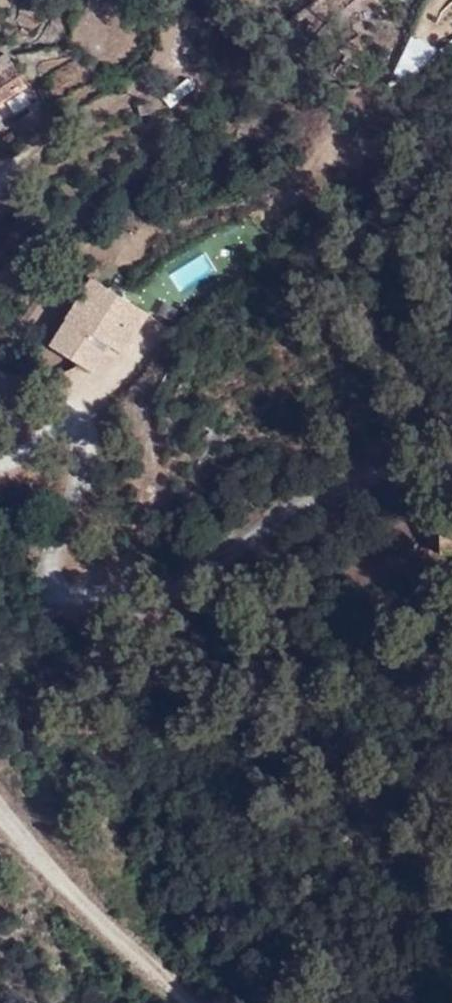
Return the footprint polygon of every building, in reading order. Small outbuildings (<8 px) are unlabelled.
[(9,98),(27,88),(7,51),(0,55),(0,103),(9,98)] [(186,78),(162,96),(170,107),(194,89),(186,78)] [(27,88),(9,98),(23,122),(44,109),(29,85),(27,88)] [(61,328),(86,344),(92,335),(105,344),(118,353),(133,330),(126,326),(138,309),(93,280),(61,328)] [(126,326),(133,330),(144,313),(138,309),(126,326)] [(50,345),(89,370),(105,344),(92,335),(86,344),(61,328),(50,345)] [(451,581),(451,540),(446,532),(409,529),(413,562),(435,563),(451,581)]
